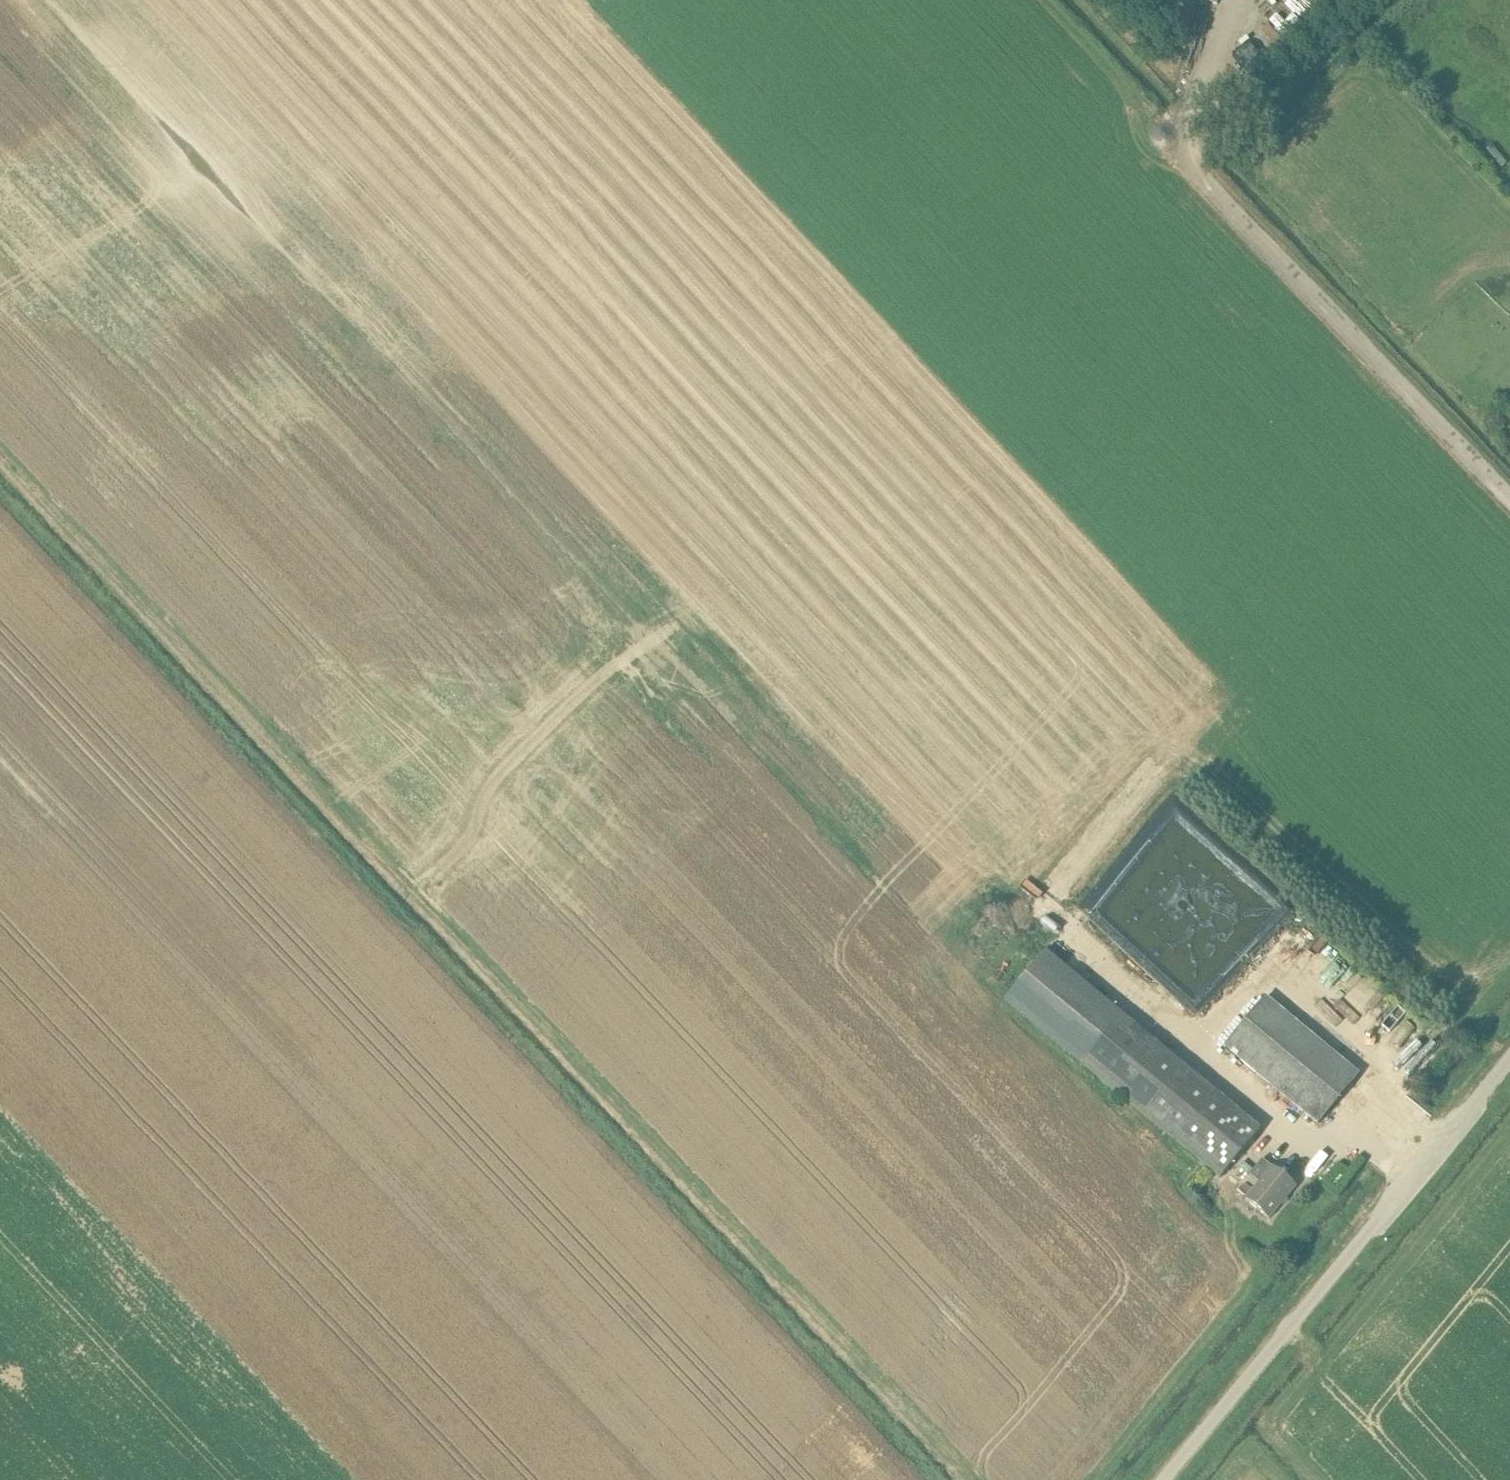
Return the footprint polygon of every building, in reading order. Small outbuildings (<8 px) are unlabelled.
[(1005,1000),(1006,1001),(1221,1178),(1261,1129),(1123,1014),(1045,951),(1005,1000)] [(1221,1044),(1302,1111),(1317,1123),(1358,1073),(1262,994),(1221,1044)] [(1245,1198),(1269,1218),(1295,1186),(1262,1159),(1249,1174),(1259,1182),(1245,1198)] [(1231,1174),(1211,1198),(1222,1207),(1242,1183),(1231,1174)]
